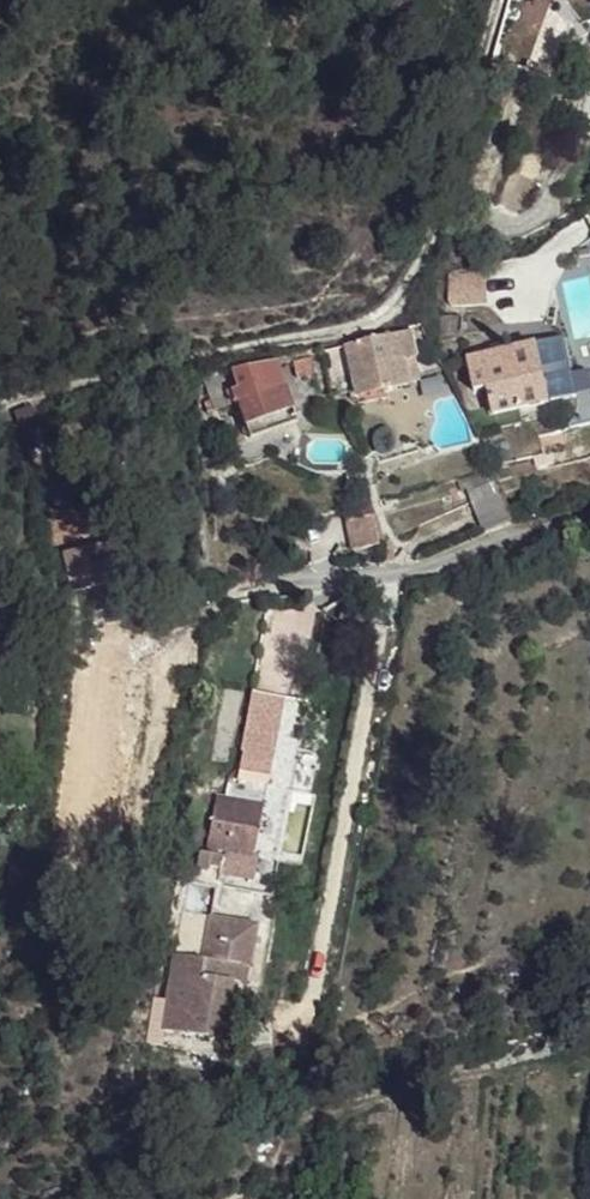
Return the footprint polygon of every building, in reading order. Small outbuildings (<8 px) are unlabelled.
[(512,170),(496,205),(518,214),(533,179),(512,170)] [(415,339),(348,351),(356,391),(408,381),(404,359),(414,357),(418,356),(415,339)] [(495,422),(513,419),(519,418),(537,414),(551,411),(539,352),(491,361),(497,394),(490,395),(495,422)] [(414,357),(404,359),(408,381),(419,380),(414,357)] [(471,365),(478,397),(490,395),(497,394),(491,361),(471,365)] [(236,402),(246,440),(293,426),(276,363),(237,371),(242,391),(244,400),(236,402)] [(315,365),(297,368),(300,384),(317,381),(315,365)] [(204,375),(210,400),(237,391),(232,370),(204,375)] [(515,526),(500,496),(473,509),(488,539),(515,526)] [(384,549),(376,521),(347,528),(354,556),(384,549)] [(69,553),(75,589),(126,578),(119,544),(69,553)] [(187,653),(158,648),(153,679),(182,684),(187,653)] [(242,755),(262,759),(267,760),(279,699),(254,694),(242,755)] [(256,786),(262,759),(242,755),(239,770),(226,780),(256,786)] [(302,756),(295,791),(313,794),(319,759),(302,756)] [(210,848),(230,851),(238,803),(219,799),(210,848)] [(238,803),(230,851),(252,856),(261,807),(238,803)] [(214,866),(227,868),(229,858),(205,854),(201,871),(213,874),(214,866)] [(206,923),(197,921),(181,918),(175,957),(200,961),(206,923)] [(225,1019),(201,1015),(216,925),(206,923),(200,961),(175,957),(163,1034),(221,1042),(225,1019)] [(216,925),(201,1015),(225,1019),(228,1003),(231,984),(234,985),(237,985),(240,969),(247,970),(254,930),(216,923),(216,925)] [(240,969),(237,985),(246,987),(247,970),(240,969)]
